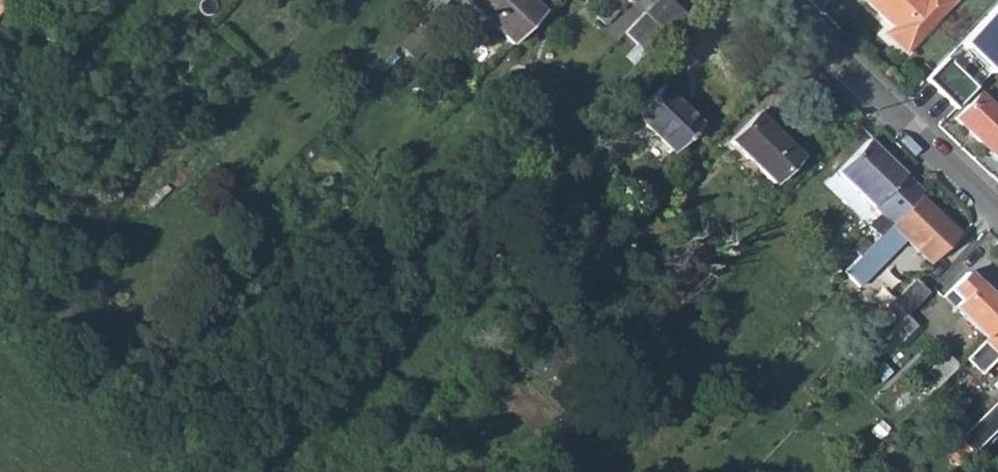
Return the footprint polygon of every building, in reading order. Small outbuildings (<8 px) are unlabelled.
[(466,1),(511,45),(543,13),(529,0),(467,0),(466,1)] [(626,32),(649,55),(686,17),(668,0),(656,0),(626,32)] [(887,31),(909,51),(954,2),(951,0),(863,0),(891,27),(887,31)] [(610,4),(597,18),(603,25),(617,12),(610,4)] [(993,8),(959,44),(990,74),(997,65),(997,12),(993,8)] [(909,51),(887,31),(883,36),(904,55),(909,51)] [(661,87),(633,115),(672,152),(700,124),(661,87)] [(955,119),(997,159),(997,111),(979,93),(955,119)] [(799,156),(756,115),(730,142),(774,182),(799,156)] [(868,234),(853,248),(861,256),(918,196),(922,192),(868,141),(828,182),(865,217),(858,223),(868,234)] [(861,256),(845,272),(858,285),(905,238),(929,261),(956,232),(918,196),(861,256)] [(858,223),(843,238),(853,248),(868,234),(858,223)] [(986,337),(997,325),(997,304),(967,274),(945,296),(986,337)] [(893,303),(905,315),(927,293),(914,280),(893,303)] [(905,315),(888,333),(898,342),(915,325),(905,315)] [(986,337),(982,341),(963,360),(978,375),(992,361),(997,367),(997,325),(986,337)] [(929,381),(935,388),(959,365),(947,352),(929,370),(935,375),(929,381)] [(989,385),(997,395),(997,377),(989,385)] [(994,404),(957,441),(971,456),(997,428),(997,409),(994,404)]
